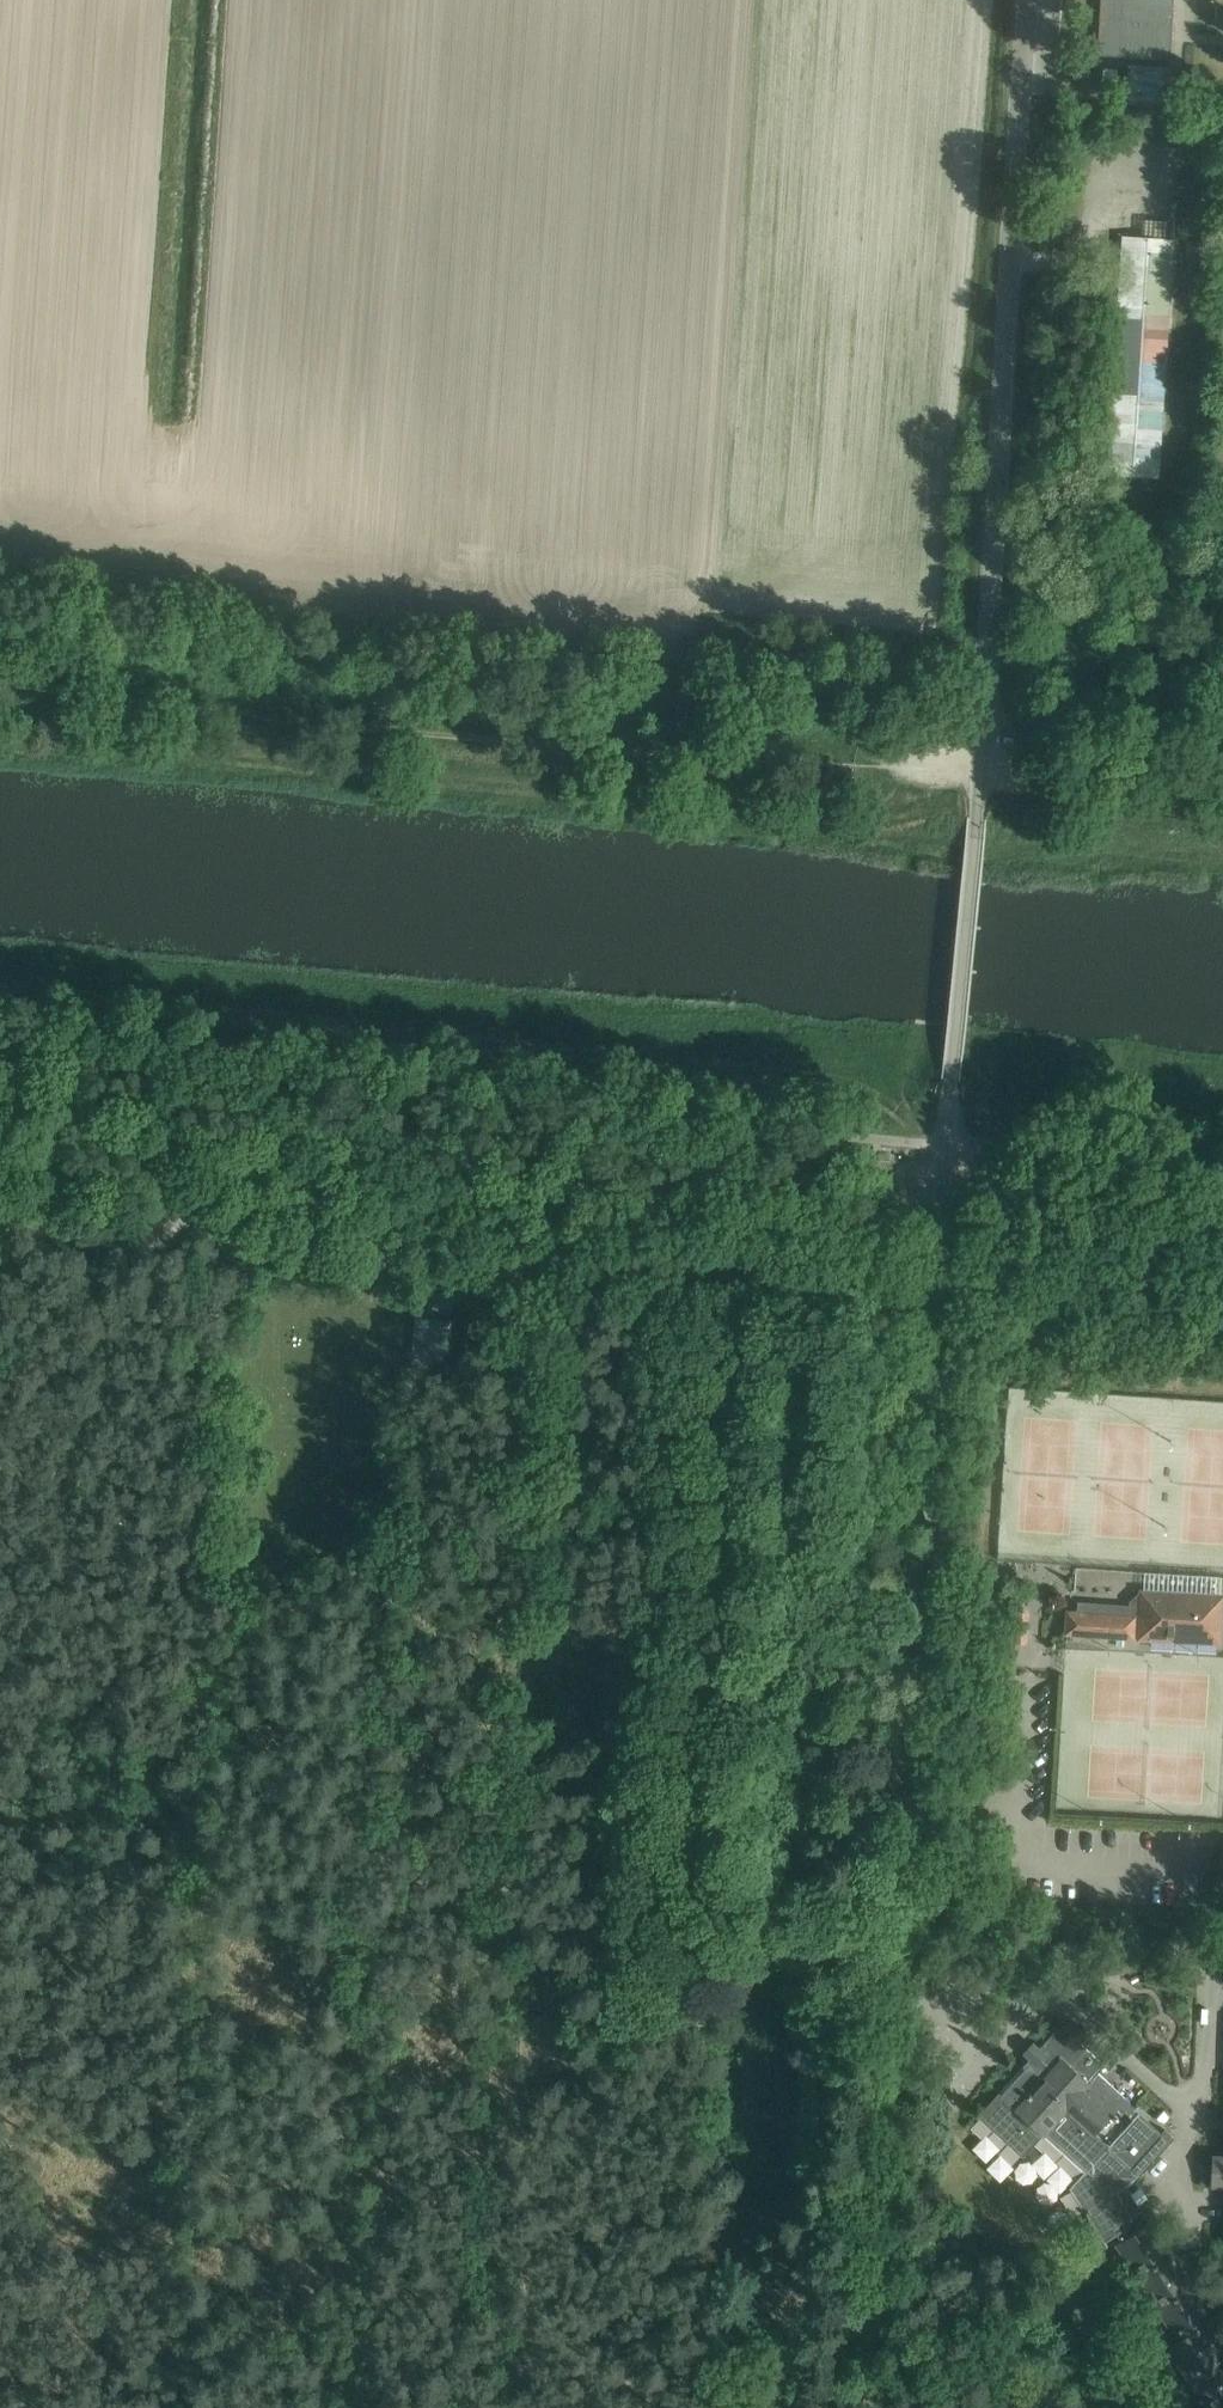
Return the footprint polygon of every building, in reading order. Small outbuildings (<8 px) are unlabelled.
[(1173,0),(1100,0),(1097,55),(1121,57),(1169,60),(1173,0)] [(1129,65),(1126,104),(1167,106),(1170,67),(1129,65)] [(1102,68),(1100,91),(1115,92),(1116,69),(1102,68)] [(1107,476),(1158,479),(1173,239),(1122,236),(1107,476)] [(456,1320),(431,1318),(413,1317),(410,1356),(453,1359),(456,1320)] [(1009,1387),(1009,1422),(1040,1423),(1040,1388),(1009,1387)] [(1068,1613),(1067,1632),(1219,1642),(1222,1597),(1142,1592),(1141,1595),(1139,1595),(1130,1603),(1130,1606),(1078,1602),(1077,1614),(1068,1613)] [(1025,1612),(1010,1611),(1008,1642),(1023,1643),(1025,1612)] [(1088,1966),(1088,1954),(1076,1953),(1075,1965),(1088,1966)] [(1181,2341),(1170,2347),(1209,2407),(1219,2407),(1222,2406),(1222,2358),(1203,2327),(1213,2321),(1151,2223),(1150,2224),(1149,2223),(1144,2226),(1136,2214),(1142,2210),(1138,2204),(1145,2199),(1138,2189),(1131,2193),(1127,2187),(1138,2175),(1140,2176),(1174,2137),(1165,2129),(1161,2133),(1097,2074),(1105,2065),(1060,2024),(1044,2039),(1024,2062),(977,2116),(1023,2157),(1044,2133),(1085,2171),(1070,2188),(1106,2246),(1108,2245),(1105,2241),(1116,2234),(1122,2242),(1119,2244),(1181,2341)]
